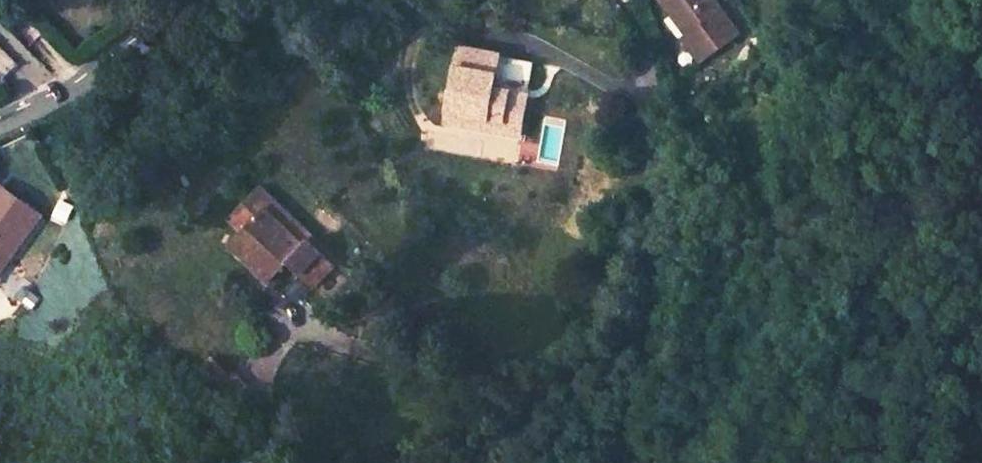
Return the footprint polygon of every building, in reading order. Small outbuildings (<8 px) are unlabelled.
[(698,62),(737,35),(711,0),(660,0),(698,62)] [(507,64),(436,48),(419,132),(492,147),(507,64)] [(303,249),(251,195),(240,205),(290,258),(296,254),(303,249)] [(0,196),(0,264),(34,223),(0,196)] [(290,258),(240,205),(215,227),(227,241),(217,250),(257,294),(276,277),(301,303),(323,283),(296,254),(290,258)]
